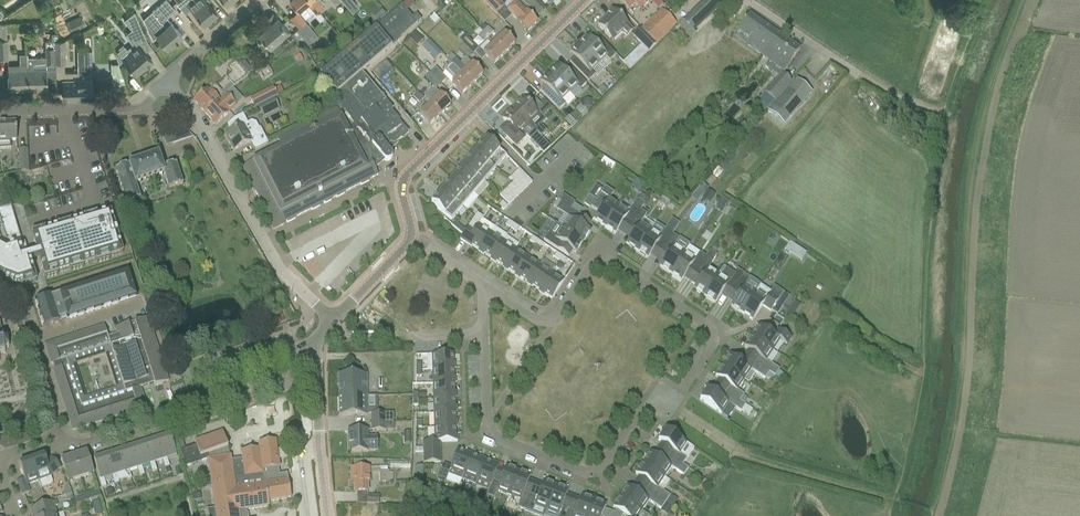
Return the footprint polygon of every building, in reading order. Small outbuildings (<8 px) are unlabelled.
[(161,39),(168,47),(178,39),(178,38),(182,34),(172,22),(167,17),(176,10),(168,0),(165,0),(152,11),(162,22),(166,27),(157,35),(161,39)] [(197,15),(205,23),(217,12),(207,1),(209,0),(193,0),(188,4),(195,11),(194,12),(197,15)] [(300,10),(305,5),(312,13),(314,11),(316,14),(320,20),(325,16),(320,10),(312,0),(291,0),(300,10)] [(320,10),(325,6),(322,3),(324,2),(323,0),(312,0),(320,10)] [(354,0),(343,0),(353,12),(360,6),(354,0)] [(401,5),(406,11),(414,5),(409,0),(407,0),(401,5)] [(481,0),(495,14),(504,23),(511,16),(517,22),(516,23),(526,33),(536,23),(532,19),(534,17),(537,14),(531,8),(528,11),(527,10),(525,12),(524,13),(514,3),(507,11),(503,7),(504,6),(498,0),(481,0)] [(629,10),(634,5),(640,11),(652,0),(619,0),(629,10)] [(690,40),(695,35),(693,32),(720,6),(714,0),(705,0),(677,26),(690,40)] [(350,49),(319,75),(327,84),(324,86),(336,109),(348,132),(385,100),(361,73),(396,43),(395,42),(399,38),(420,20),(415,15),(412,18),(406,11),(401,5),(386,18),(378,25),(354,46),(350,49)] [(598,27),(612,42),(622,33),(626,37),(632,32),(627,27),(628,26),(612,10),(610,13),(611,14),(598,27)] [(647,24),(641,30),(655,45),(662,39),(676,25),(661,10),(647,24)] [(298,11),(291,17),(312,41),(319,35),(298,11)] [(123,58),(130,66),(137,74),(153,61),(145,52),(146,52),(140,44),(147,39),(143,30),(135,12),(125,20),(132,29),(125,35),(133,44),(127,49),(130,53),(123,58)] [(259,33),(267,41),(277,53),(284,46),(279,40),(288,31),(277,17),(277,18),(273,13),(267,19),(271,23),(259,33)] [(737,31),(733,36),(745,45),(760,55),(776,33),(749,14),(742,23),(737,31)] [(81,16),(68,21),(72,30),(84,24),(81,16)] [(476,25),(478,28),(488,38),(493,33),(480,21),(476,25)] [(85,31),(85,37),(100,29),(98,25),(85,31)] [(456,37),(458,40),(473,55),(478,49),(477,48),(488,38),(478,28),(473,33),(478,37),(472,42),(464,34),(463,36),(461,33),(456,37)] [(298,29),(291,35),(298,42),(301,39),(302,40),(305,38),(298,29)] [(640,30),(633,36),(648,52),(655,45),(641,30),(640,30)] [(776,33),(760,55),(784,72),(793,59),(799,50),(776,33)] [(504,34),(493,44),(504,55),(514,45),(504,34)] [(587,36),(578,44),(598,65),(606,58),(609,61),(615,55),(596,36),(592,41),(587,36)] [(9,59),(8,39),(0,39),(0,59),(9,59)] [(47,41),(47,46),(47,56),(47,63),(56,63),(56,46),(56,40),(54,41),(47,41)] [(56,40),(56,47),(57,79),(63,79),(63,98),(78,97),(78,79),(81,79),(81,71),(66,71),(65,47),(64,40),(56,40)] [(349,41),(345,44),(350,49),(354,46),(349,41)] [(429,41),(423,47),(429,54),(435,47),(429,41)] [(483,54),(485,57),(493,65),(504,55),(493,44),(483,54)] [(598,65),(578,44),(569,53),(574,58),(569,63),(588,82),(594,76),(591,72),(598,65)] [(78,79),(78,97),(94,97),(93,63),(99,63),(99,49),(85,50),(85,71),(81,71),(81,79),(78,79)] [(452,64),(452,65),(461,74),(472,85),(482,75),(467,60),(466,58),(460,63),(451,53),(446,58),(452,64)] [(28,57),(28,64),(29,89),(48,88),(48,77),(47,63),(47,56),(28,57)] [(206,89),(193,101),(204,113),(217,101),(218,102),(224,96),(223,95),(233,87),(236,84),(237,84),(248,77),(247,76),(238,66),(234,62),(226,68),(230,73),(225,77),(230,83),(220,92),(215,86),(208,91),(206,89)] [(243,62),(238,66),(247,76),(256,69),(253,65),(249,68),(243,62)] [(379,80),(392,69),(385,62),(372,73),(379,80)] [(8,65),(9,78),(9,90),(29,89),(28,64),(8,65)] [(435,68),(429,73),(437,82),(440,85),(446,80),(451,84),(461,95),(472,85),(461,74),(452,65),(442,75),(435,68)] [(558,65),(549,73),(569,94),(576,87),(580,90),(586,84),(567,65),(562,69),(558,65)] [(429,73),(424,79),(432,87),(437,82),(429,73)] [(569,94),(549,73),(540,82),(545,87),(540,91),(559,110),(566,104),(562,100),(569,94)] [(800,74),(795,79),(802,85),(807,80),(800,74)] [(782,75),(764,94),(750,111),(759,118),(773,102),(791,83),(782,75)] [(797,81),(769,113),(783,125),(811,93),(797,81)] [(597,91),(601,95),(606,90),(602,86),(597,91)] [(273,88),(249,99),(254,109),(259,107),(267,103),(275,99),(278,97),(273,88)] [(434,89),(423,99),(424,99),(429,105),(439,116),(445,111),(447,111),(450,109),(449,106),(450,106),(442,98),(440,95),(434,89)] [(417,93),(412,98),(418,104),(424,99),(423,99),(417,93)] [(217,101),(204,113),(215,126),(230,113),(236,106),(225,95),(224,96),(218,102),(217,101)] [(275,99),(267,103),(271,111),(279,107),(277,102),(275,99)] [(522,99),(512,109),(527,124),(533,131),(544,120),(542,117),(547,112),(539,104),(539,103),(532,109),(522,99)] [(385,100),(348,132),(365,166),(371,163),(374,168),(381,163),(383,160),(385,161),(386,161),(388,161),(389,160),(390,159),(391,158),(392,157),(392,155),(391,153),(386,147),(391,143),(392,144),(393,144),(394,144),(395,144),(396,143),(408,133),(401,124),(385,106),(388,104),(385,100)] [(583,100),(583,108),(588,112),(591,108),(591,100),(583,100)] [(429,105),(419,115),(421,118),(429,126),(439,116),(429,105)] [(280,148),(252,162),(252,163),(255,169),(259,176),(262,182),(267,192),(272,202),(275,208),(284,224),(283,223),(286,222),(287,223),(295,219),(294,218),(311,209),(311,211),(320,206),(319,205),(324,203),(324,204),(331,200),(331,199),(335,197),(336,198),(344,194),(344,193),(360,184),(361,185),(369,181),(368,180),(377,175),(374,168),(371,163),(365,166),(348,132),(336,109),(276,139),(280,148)] [(512,109),(502,119),(513,130),(508,135),(506,137),(514,146),(517,144),(525,136),(529,140),(536,133),(533,131),(527,124),(512,109)] [(230,133),(225,136),(233,151),(250,142),(254,150),(264,145),(270,142),(267,136),(264,138),(259,129),(258,130),(255,124),(251,122),(247,124),(242,115),(234,120),(227,126),(230,133)] [(734,124),(743,133),(749,127),(740,118),(734,124)] [(16,141),(15,122),(0,123),(0,141),(16,141)] [(536,133),(529,140),(543,154),(550,147),(536,133)] [(486,139),(475,152),(495,169),(506,156),(486,139)] [(28,161),(27,161),(27,150),(18,150),(19,173),(29,172),(28,161)] [(475,152),(464,165),(484,182),(495,169),(475,152)] [(115,170),(118,180),(126,204),(140,199),(135,184),(163,174),(169,190),(182,185),(176,165),(162,169),(158,155),(128,165),(128,166),(115,170)] [(252,162),(251,163),(241,168),(244,174),(245,173),(250,182),(249,183),(251,188),(262,182),(252,162)] [(464,165),(453,178),(473,195),(484,182),(464,165)] [(519,169),(509,179),(513,183),(513,182),(518,178),(523,173),(519,169)] [(15,178),(18,187),(28,185),(25,175),(15,178)] [(453,178),(442,191),(462,208),(473,195),(453,178)] [(518,178),(513,182),(522,192),(527,187),(518,178)] [(262,182),(251,188),(254,193),(255,192),(260,201),(258,202),(261,207),(272,202),(262,182)] [(513,183),(509,187),(518,196),(522,192),(513,182),(513,183)] [(509,187),(504,191),(513,201),(518,196),(509,187)] [(591,208),(598,212),(593,220),(604,227),(618,206),(609,200),(613,193),(605,188),(602,192),(600,192),(595,200),(588,196),(583,204),(590,209),(591,208)] [(699,188),(695,193),(700,197),(704,192),(699,188)] [(708,190),(705,194),(712,199),(715,195),(708,190)] [(462,208),(442,191),(431,203),(451,221),(462,208)] [(504,191),(499,196),(508,205),(513,201),(504,191)] [(557,201),(560,203),(570,209),(574,203),(561,194),(557,201)] [(641,195),(637,200),(643,204),(647,199),(641,195)] [(715,208),(722,212),(728,203),(721,199),(715,208)] [(618,206),(604,227),(615,234),(623,222),(629,226),(640,210),(644,205),(643,204),(637,200),(628,212),(618,206)] [(284,225),(275,208),(272,202),(261,207),(263,212),(265,211),(269,220),(268,221),(273,230),(284,225)] [(502,202),(498,206),(503,211),(507,207),(502,202)] [(570,209),(560,203),(555,209),(568,218),(561,228),(583,242),(590,231),(587,229),(591,223),(570,209)] [(10,208),(0,210),(0,246),(1,250),(21,244),(10,208)] [(640,210),(629,226),(635,230),(625,244),(636,251),(651,230),(640,223),(646,215),(640,210)] [(110,212),(97,216),(96,214),(83,218),(83,220),(70,224),(70,222),(56,226),(57,228),(45,232),(44,230),(31,234),(32,236),(31,236),(37,254),(28,256),(24,243),(21,244),(1,250),(0,246),(0,282),(16,288),(36,282),(30,262),(38,259),(44,279),(58,275),(57,273),(64,271),(69,270),(70,272),(83,268),(83,266),(96,262),(96,264),(110,260),(109,258),(122,254),(110,212)] [(483,218),(477,214),(459,239),(471,247),(472,246),(478,250),(490,233),(493,228),(481,220),(483,218)] [(547,234),(543,240),(568,257),(572,251),(575,253),(583,242),(561,228),(555,224),(548,234),(547,234)] [(651,230),(636,251),(647,259),(656,245),(662,249),(672,234),(665,230),(661,237),(651,230)] [(490,233),(478,250),(478,251),(483,255),(484,254),(490,258),(502,241),(490,233)] [(672,234),(662,249),(668,253),(659,267),(670,274),(684,253),(674,246),(679,239),(672,234)] [(505,236),(502,241),(490,258),(490,259),(495,263),(496,262),(502,266),(514,249),(517,244),(505,236)] [(537,240),(534,245),(531,249),(539,254),(542,249),(540,248),(542,244),(537,240)] [(789,242),(784,250),(789,254),(794,246),(789,242)] [(514,249),(502,266),(502,268),(507,271),(508,270),(515,274),(526,257),(514,249)] [(706,257),(696,272),(702,276),(693,289),(704,296),(718,275),(708,268),(716,256),(709,251),(705,257),(706,257)] [(684,253),(670,274),(681,281),(690,268),(696,272),(706,257),(705,257),(699,253),(695,259),(684,253)] [(526,257),(515,274),(514,276),(519,279),(520,278),(527,282),(538,265),(526,257)] [(558,261),(554,267),(558,269),(562,269),(565,265),(564,264),(558,261)] [(311,276),(317,270),(316,269),(312,266),(311,265),(306,271),(311,276)] [(538,265),(527,282),(526,284),(531,287),(532,286),(539,290),(550,273),(538,265)] [(718,275),(704,296),(715,304),(728,284),(734,288),(743,274),(737,270),(733,274),(723,267),(718,275)] [(51,296),(34,302),(37,311),(41,310),(43,318),(39,319),(42,328),(59,323),(59,321),(66,318),(66,320),(78,317),(76,313),(82,311),(84,315),(95,311),(93,307),(99,305),(101,309),(112,306),(110,302),(116,300),(118,304),(136,298),(127,272),(107,278),(107,279),(110,278),(110,281),(103,283),(104,284),(95,286),(86,288),(87,289),(78,292),(78,291),(69,294),(60,297),(59,295),(51,297),(51,296)] [(550,273),(539,290),(538,292),(543,295),(544,294),(551,299),(563,281),(550,273)] [(743,274),(734,288),(740,292),(730,306),(741,314),(755,292),(745,285),(750,278),(743,274)] [(755,292),(741,314),(752,321),(762,305),(771,311),(778,301),(784,305),(789,297),(774,287),(771,291),(761,284),(756,292),(755,292)] [(790,309),(785,316),(791,319),(796,312),(790,309)] [(128,324),(115,329),(117,335),(107,338),(104,326),(44,345),(49,361),(50,365),(52,364),(54,370),(52,370),(72,431),(146,407),(140,388),(154,384),(154,386),(168,382),(165,371),(152,331),(151,332),(149,326),(150,326),(148,318),(134,322),(134,323),(129,325),(128,324)] [(758,326),(751,336),(772,351),(779,340),(787,345),(791,339),(777,329),(773,335),(758,326)] [(3,353),(4,355),(5,354),(4,352),(7,348),(9,349),(9,347),(7,347),(6,341),(8,340),(7,339),(5,340),(1,338),(2,336),(0,335),(0,336),(0,353),(3,353)] [(772,351),(751,336),(744,347),(759,357),(755,363),(769,373),(774,377),(778,371),(779,370),(766,361),(772,351)] [(453,354),(426,355),(426,370),(432,370),(453,369),(453,370),(455,369),(454,363),(453,363),(453,354)] [(729,355),(722,366),(744,380),(750,370),(764,379),(765,378),(768,380),(770,379),(773,378),(774,377),(769,373),(755,363),(749,359),(745,365),(729,355)] [(744,380),(722,366),(715,377),(729,386),(725,392),(739,402),(739,401),(744,405),(746,402),(746,397),(743,396),(743,395),(737,390),(744,380)] [(453,369),(432,370),(432,384),(454,384),(455,384),(455,377),(453,377),(453,370),(453,369)] [(778,371),(774,377),(780,381),(784,375),(778,371)] [(338,375),(338,398),(367,397),(366,375),(338,375)] [(454,384),(432,384),(433,399),(454,398),(454,399),(456,398),(455,392),(454,392),(454,384)] [(739,402),(725,392),(721,398),(707,389),(699,400),(721,414),(728,404),(740,412),(745,405),(744,405),(739,401),(739,402)] [(367,397),(338,398),(339,417),(367,416),(367,397)] [(454,398),(433,399),(433,413),(454,413),(456,413),(456,406),(454,406),(454,399),(454,398)] [(371,414),(371,424),(393,423),(393,413),(371,414)] [(454,413),(433,413),(434,428),(455,427),(455,428),(456,427),(456,421),(455,421),(454,413)] [(393,423),(371,424),(371,431),(393,431),(393,423)] [(422,442),(423,448),(415,448),(415,453),(423,453),(423,450),(440,449),(439,442),(457,442),(457,435),(455,435),(455,428),(455,427),(434,428),(434,442),(422,442)] [(686,444),(665,429),(658,441),(672,450),(668,456),(682,465),(686,459),(679,454),(686,444)] [(368,437),(367,431),(351,431),(351,437),(348,437),(348,452),(376,452),(376,437),(368,437)] [(403,444),(411,444),(411,431),(403,431),(403,444)] [(179,452),(185,468),(207,461),(209,477),(203,478),(203,489),(211,488),(214,509),(206,511),(208,515),(245,515),(245,511),(269,507),(268,502),(290,499),(288,481),(287,474),(280,475),(276,476),(275,469),(279,469),(275,441),(258,443),(259,450),(241,452),(242,461),(231,463),(229,456),(227,448),(222,432),(194,442),(196,446),(180,452),(179,452)] [(169,435),(157,439),(166,468),(169,467),(166,458),(176,455),(169,435)] [(157,439),(144,443),(153,472),(156,471),(153,462),(162,460),(164,469),(166,468),(157,439)] [(144,443),(131,447),(141,476),(144,475),(141,467),(149,464),(152,473),(153,472),(144,443)] [(131,447),(118,451),(128,480),(131,479),(128,471),(136,468),(139,477),(141,476),(131,447)] [(450,467),(443,465),(437,480),(445,483),(448,475),(461,480),(463,475),(471,455),(471,456),(472,454),(465,452),(465,453),(457,450),(450,467)] [(118,451),(106,455),(115,485),(118,483),(116,475),(124,472),(127,481),(128,480),(118,451)] [(79,460),(75,461),(80,479),(93,474),(86,452),(77,455),(79,460)] [(650,452),(642,463),(664,478),(670,468),(683,476),(688,469),(682,465),(668,456),(664,462),(650,452)] [(34,455),(29,457),(38,481),(41,489),(50,486),(51,485),(52,483),(52,481),(50,477),(60,468),(51,458),(45,464),(43,457),(35,460),(34,455)] [(106,455),(93,459),(99,479),(98,480),(101,489),(106,488),(103,479),(111,476),(114,485),(115,485),(106,455)] [(471,455),(463,475),(461,480),(475,485),(477,480),(484,461),(485,461),(485,459),(479,457),(478,458),(471,456),(471,455)] [(24,479),(17,482),(22,496),(29,493),(26,485),(38,481),(29,457),(25,458),(27,463),(19,465),(24,479)] [(69,458),(61,460),(60,460),(67,483),(80,479),(75,461),(70,462),(69,458)] [(477,480),(490,486),(492,480),(493,480),(499,465),(492,462),(492,463),(485,461),(484,461),(477,480)] [(354,469),(351,469),(351,477),(354,477),(354,493),(357,493),(366,493),(367,493),(367,484),(369,484),(368,474),(368,468),(362,468),(362,462),(353,462),(354,469)] [(390,469),(410,470),(410,463),(390,462),(390,469)] [(664,478),(642,463),(635,474),(649,484),(645,490),(665,503),(669,496),(657,488),(664,478)] [(174,468),(176,477),(183,475),(181,466),(174,468)] [(490,486),(486,496),(494,499),(497,492),(508,496),(517,472),(505,467),(499,483),(493,480),(492,480),(490,486)] [(387,471),(378,471),(378,474),(379,482),(379,483),(388,483),(388,473),(388,471),(387,471)] [(517,472),(508,496),(520,500),(517,508),(524,511),(530,495),(524,492),(530,476),(517,472)] [(695,482),(700,486),(704,481),(699,477),(695,482)] [(530,495),(524,511),(532,514),(535,506),(546,511),(555,486),(543,482),(537,497),(530,495)] [(546,511),(558,515),(557,515),(566,515),(568,509),(561,507),(568,491),(555,486),(546,511)] [(627,486),(620,497),(641,511),(648,501),(660,510),(665,503),(645,490),(641,496),(627,486)] [(105,490),(107,497),(113,495),(111,488),(105,490)] [(671,495),(665,503),(672,508),(678,500),(671,495)] [(379,505),(379,497),(367,496),(367,504),(379,505)] [(566,515),(587,515),(593,501),(581,496),(575,512),(568,509),(566,515)] [(612,508),(624,515),(638,515),(641,511),(620,497),(612,508)] [(30,510),(31,515),(53,515),(56,515),(54,508),(57,507),(56,501),(30,510)] [(587,515),(601,515),(605,505),(593,501),(587,515)] [(86,508),(84,502),(81,503),(74,505),(76,512),(86,508)] [(672,508),(665,503),(660,511),(667,515),(672,508)]
